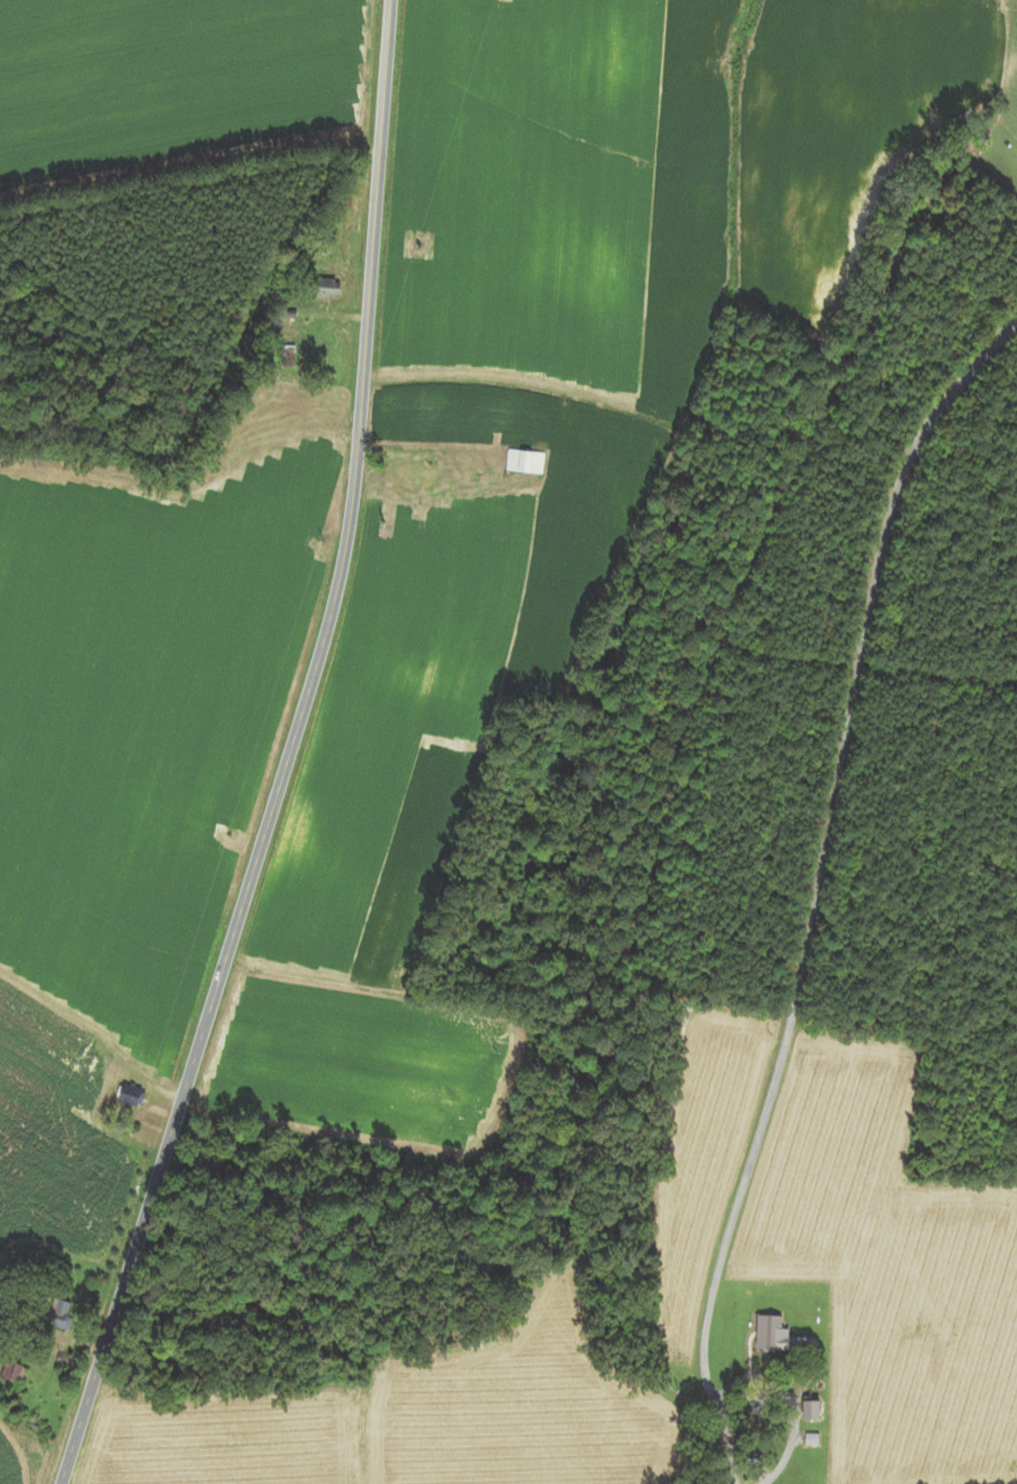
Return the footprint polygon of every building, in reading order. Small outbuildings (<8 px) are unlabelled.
[(335,279),(310,279),(310,300),(335,300),(335,279)] [(275,368),(295,368),(295,347),(275,347),(275,368)] [(541,476),(544,455),(508,450),(505,471),(541,476)] [(119,1103),(136,1109),(140,1098),(122,1092),(119,1103)] [(66,1330),(72,1304),(52,1299),(50,1308),(26,1303),(22,1320),(66,1330)] [(795,1338),(788,1338),(788,1330),(780,1329),(780,1316),(757,1316),(756,1350),(795,1351),(795,1338)] [(13,1379),(14,1363),(4,1363),(4,1378),(13,1379)] [(820,1402),(803,1402),(804,1421),(820,1421),(820,1402)]
